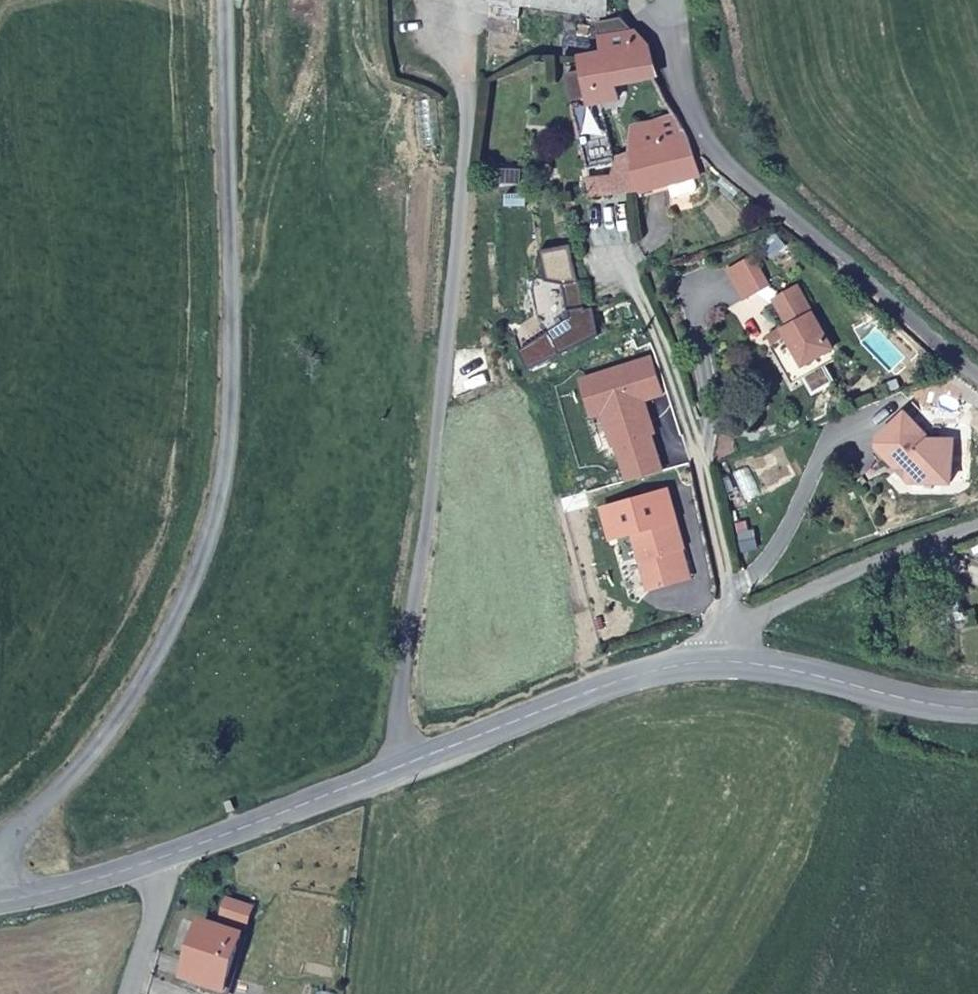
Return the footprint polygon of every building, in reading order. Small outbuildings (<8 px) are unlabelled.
[(529,0),(504,0),(502,10),(528,12),(529,0)] [(614,0),(529,0),(528,12),(608,18),(608,22),(637,19),(625,5),(615,5),(614,0)] [(662,79),(654,47),(649,31),(637,19),(608,22),(614,58),(592,62),(595,90),(633,84),(662,79)] [(591,170),(623,163),(639,160),(634,135),(628,136),(626,114),(636,112),(633,84),(595,90),(598,107),(581,109),(591,170)] [(706,193),(694,146),(682,124),(634,135),(648,198),(677,191),(679,200),(706,193)] [(648,198),(639,160),(623,163),(631,202),(648,198)] [(631,202),(626,179),(593,181),(596,206),(631,202)] [(730,269),(745,298),(768,285),(753,257),(730,269)] [(528,369),(598,336),(594,308),(586,310),(580,284),(564,286),(570,319),(519,352),(528,369)] [(842,358),(795,285),(770,300),(769,299),(768,300),(780,319),(774,323),(782,335),(766,343),(794,386),(842,358)] [(648,358),(583,376),(593,413),(607,411),(623,469),(657,460),(641,401),(662,395),(648,358)] [(951,479),(950,441),(928,442),(898,416),(878,439),(879,452),(894,465),(909,464),(909,481),(951,479)] [(657,460),(623,469),(627,483),(661,474),(657,460)] [(599,508),(608,541),(678,521),(668,489),(599,508)] [(685,554),(678,525),(633,536),(647,594),(686,586),(679,556),(685,554)] [(679,556),(686,586),(692,584),(685,554),(679,556)] [(248,927),(254,908),(225,899),(220,918),(248,927)] [(243,938),(197,923),(177,984),(208,993),(225,993),(243,938)]
